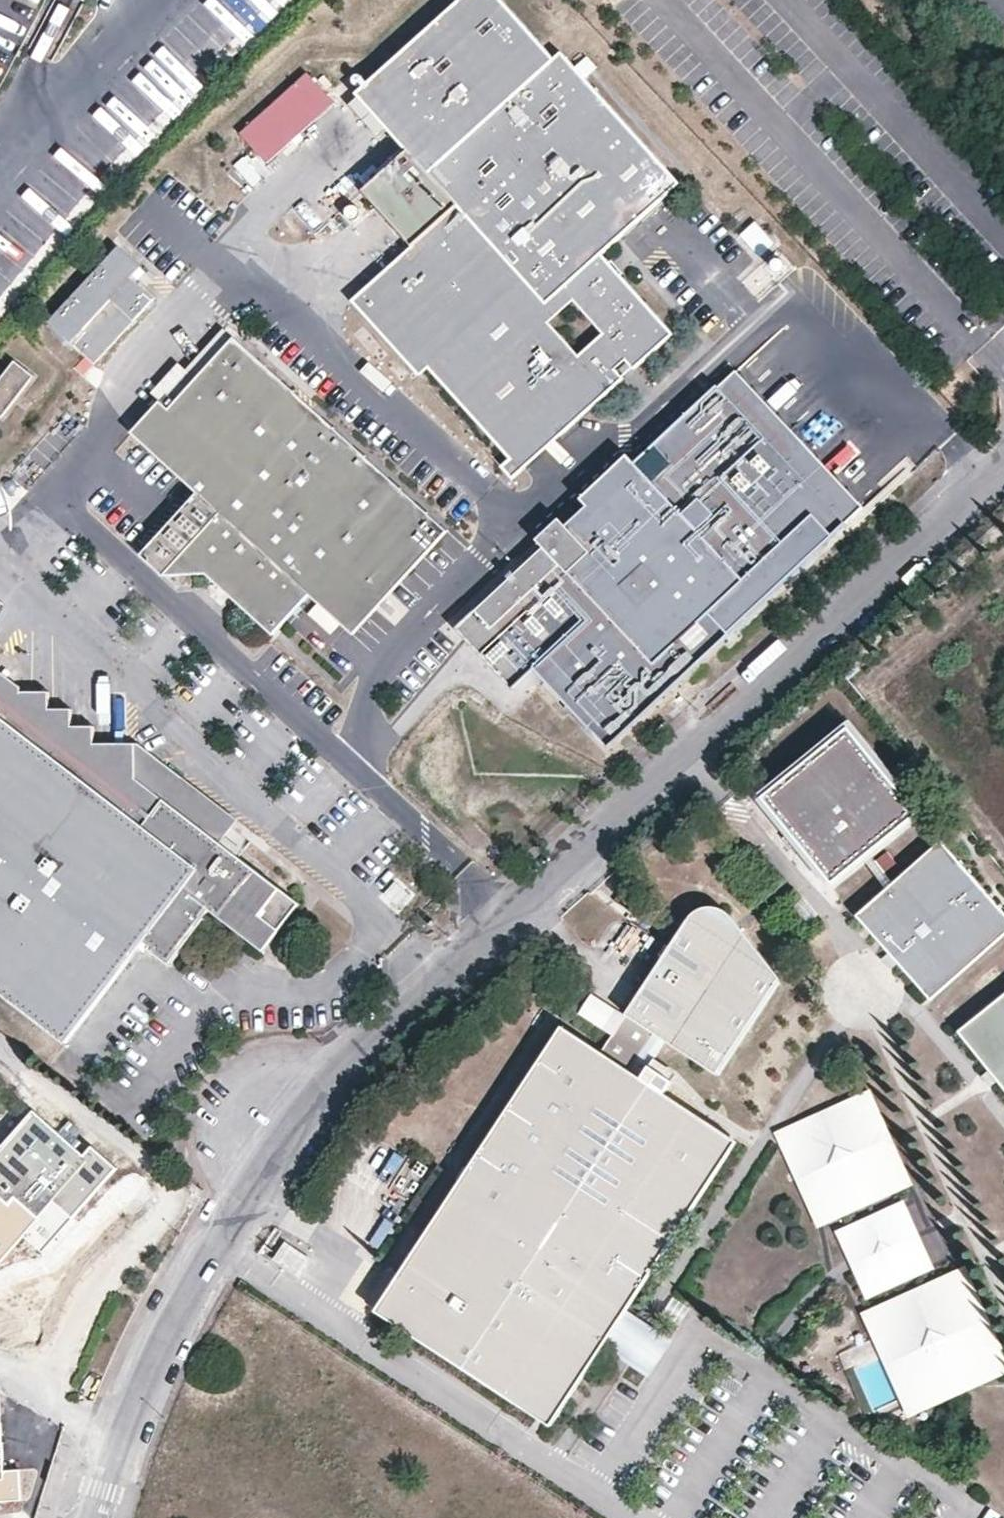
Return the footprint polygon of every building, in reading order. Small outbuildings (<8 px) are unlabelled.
[(419,377),(427,370),(508,460),(501,466),(512,479),(525,468),(516,458),(555,422),(565,431),(623,379),(615,371),(625,362),(632,371),(672,335),(601,256),(679,183),(560,53),(552,60),(498,0),(459,0),(353,95),(375,119),(405,151),(360,192),(410,247),(402,253),(412,263),(379,292),(370,284),(350,302),(419,377)] [(314,123),(291,99),(311,80),(306,75),(238,137),(266,166),(314,123)] [(334,105),(311,80),(291,99),(314,123),(334,105)] [(754,219),(738,231),(757,257),(774,244),(754,219)] [(131,275),(142,264),(118,244),(49,320),(95,362),(155,296),(131,275)] [(231,338),(222,330),(157,400),(160,403),(167,409),(231,338)] [(445,532),(231,338),(167,409),(160,403),(130,435),(196,495),(140,556),(165,579),(204,576),(215,585),(227,585),(277,630),(308,597),(350,636),(445,532)] [(14,361),(0,379),(0,417),(2,418),(34,377),(14,361)] [(862,508),(736,369),(567,525),(557,514),(534,535),(541,543),(454,624),(508,683),(530,663),(604,744),(862,508)] [(565,431),(555,422),(516,458),(525,468),(565,431)] [(271,636),(277,630),(227,585),(215,585),(216,585),(271,636)] [(0,672),(0,994),(48,1030),(123,929),(144,945),(154,953),(158,948),(168,955),(164,960),(172,966),(213,911),(258,945),(274,924),(269,920),(290,893),(224,843),(169,800),(186,777),(141,744),(99,745),(97,728),(77,729),(75,711),(53,712),(52,693),(21,695),(20,687),(0,672)] [(121,727),(126,698),(115,696),(109,725),(121,727)] [(836,884),(923,814),(852,727),(765,798),(836,884)] [(242,819),(186,777),(169,800),(224,843),(242,819)] [(941,841),(857,916),(932,1000),(1003,935),(1003,910),(941,841)] [(303,903),(290,893),(269,920),(274,924),(258,945),(267,952),(303,903)] [(630,1015),(655,1032),(669,1041),(722,1076),(785,980),(736,917),(731,912),(724,908),(718,906),(712,905),(707,907),(700,913),(689,924),(630,1015)] [(52,1073),(144,945),(123,929),(48,1030),(52,1073)] [(154,953),(164,960),(168,955),(158,948),(154,953)] [(959,1032),(1003,1088),(1003,996),(959,1032)] [(642,1081),(630,1074),(593,1049),(595,1045),(566,1025),(378,1310),(553,1425),(607,1344),(598,1338),(728,1138),(642,1081)] [(655,1032),(632,1069),(630,1074),(642,1081),(645,1077),(669,1041),(655,1032)] [(630,1074),(632,1069),(595,1045),(593,1049),(630,1074)] [(741,1140),(645,1077),(642,1081),(728,1138),(598,1338),(607,1344),(651,1373),(672,1343),(628,1313),(741,1140)] [(901,1181),(866,1102),(786,1138),(821,1217),(901,1181)] [(40,1104),(0,1149),(0,1256),(4,1259),(28,1234),(48,1249),(127,1161),(101,1137),(92,1149),(40,1104)] [(934,1262),(940,1259),(911,1197),(905,1200),(934,1262)] [(922,1266),(899,1212),(845,1236),(869,1290),(922,1266)] [(316,1259),(288,1241),(276,1259),(303,1278),(316,1259)] [(870,1316),(879,1337),(925,1316),(957,1389),(1002,1369),(961,1276),(870,1316)] [(925,1316),(879,1337),(888,1357),(906,1397),(912,1409),(957,1389),(925,1316)] [(19,1470),(2,1471),(0,1421),(0,1502),(21,1501),(19,1470)]
